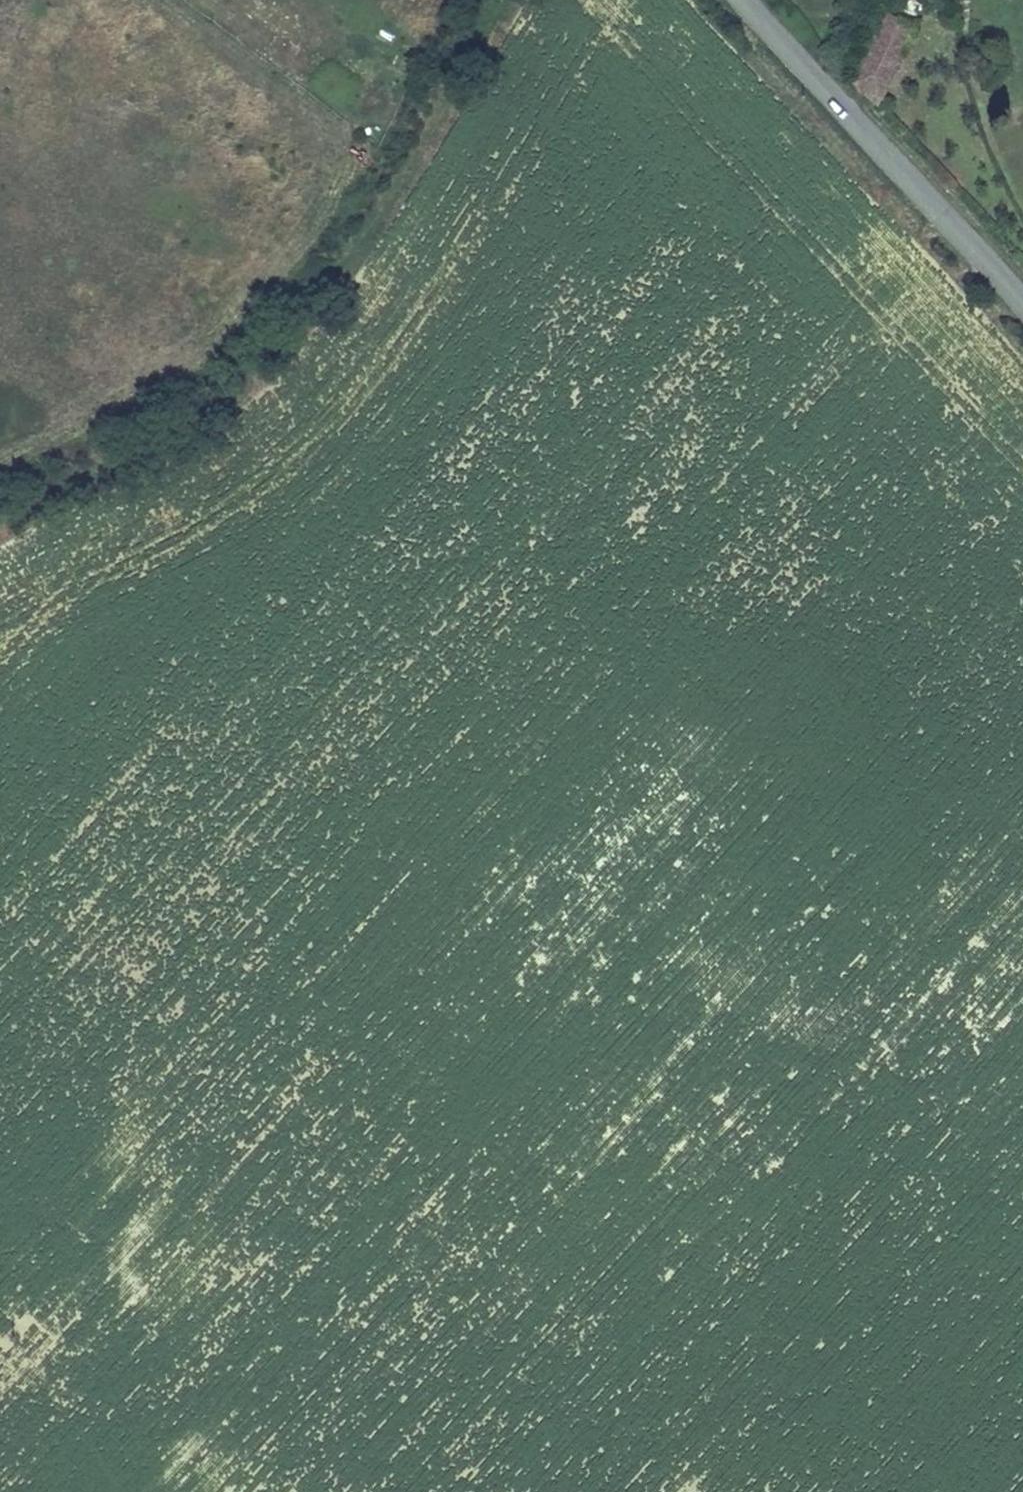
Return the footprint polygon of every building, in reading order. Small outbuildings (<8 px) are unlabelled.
[(932,21),(910,10),(878,92),(896,112),(932,21)]
